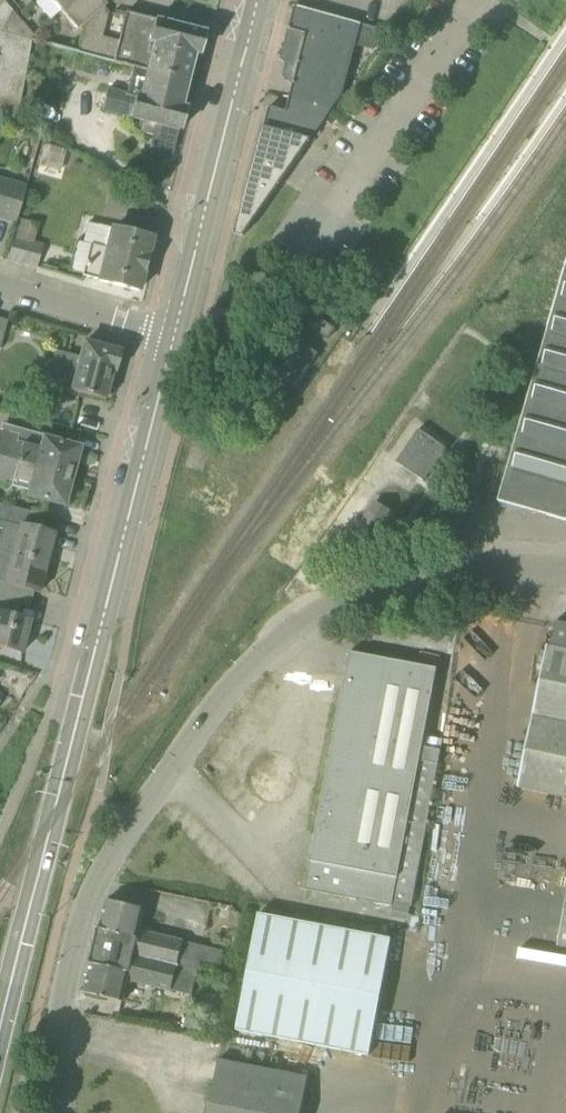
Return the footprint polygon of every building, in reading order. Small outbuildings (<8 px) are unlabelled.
[(61,11),(74,0),(51,0),(61,11)] [(106,5),(102,0),(74,0),(61,11),(77,30),(80,27),(83,32),(103,36),(109,12),(104,7),(106,5)] [(12,11),(5,2),(0,6),(0,32),(12,11)] [(343,94),(357,44),(374,50),(386,32),(386,31),(296,6),(282,60),(288,64),(285,76),(287,80),(295,82),(290,100),(332,110),(343,94)] [(24,24),(12,11),(0,32),(16,37),(24,24)] [(78,53),(133,67),(134,65),(189,78),(195,55),(198,55),(204,33),(182,27),(178,20),(171,24),(125,12),(118,40),(103,36),(83,32),(78,53)] [(33,32),(24,24),(16,37),(32,41),(33,41),(33,32)] [(17,119),(32,41),(16,37),(0,32),(0,109),(17,119)] [(134,65),(133,67),(126,94),(107,89),(102,109),(131,116),(130,118),(143,121),(140,131),(153,135),(150,148),(172,153),(178,130),(185,108),(182,107),(189,78),(134,65)] [(244,236),(332,110),(290,100),(287,111),(270,106),(237,234),(244,236)] [(39,119),(34,127),(45,135),(51,126),(39,119)] [(16,223),(27,186),(0,178),(0,218),(16,223)] [(90,244),(83,275),(100,280),(100,281),(139,291),(140,289),(139,289),(151,241),(152,241),(152,238),(113,229),(89,223),(84,243),(90,244)] [(7,259),(37,267),(43,245),(13,237),(7,259)] [(499,501),(565,520),(565,272),(499,501)] [(331,339),(337,328),(316,315),(309,326),(331,339)] [(0,318),(0,349),(1,349),(8,320),(0,318)] [(55,350),(50,367),(74,373),(70,390),(105,399),(105,398),(110,397),(113,386),(109,383),(112,370),(117,371),(120,357),(117,351),(82,342),(79,356),(55,350)] [(426,481),(447,449),(420,430),(399,463),(426,481)] [(72,476),(80,447),(43,438),(40,448),(15,442),(17,436),(0,431),(0,456),(72,476)] [(64,505),(72,476),(0,456),(0,483),(4,484),(6,478),(30,485),(27,496),(64,505)] [(376,499),(357,530),(377,542),(396,511),(376,499)] [(47,562),(55,533),(41,530),(45,515),(0,503),(0,519),(5,521),(0,539),(0,549),(47,562)] [(47,562),(0,549),(0,598),(6,600),(21,603),(25,589),(39,592),(47,562)] [(6,600),(0,598),(0,647),(22,653),(31,620),(3,612),(6,600)] [(555,621),(549,646),(546,645),(517,787),(565,797),(565,623),(555,621)] [(424,747),(438,668),(351,651),(306,890),(393,906),(394,903),(413,907),(442,750),(424,747)] [(99,927),(99,929),(140,939),(136,956),(178,967),(196,970),(199,971),(219,975),(225,952),(185,942),(141,931),(146,909),(108,900),(107,902),(108,902),(101,928),(99,927)] [(371,1056),(393,938),(260,914),(238,1031),(371,1056)] [(91,962),(90,964),(93,964),(131,973),(136,956),(140,939),(99,929),(99,930),(91,962)] [(86,991),(85,993),(124,1002),(129,980),(172,991),(173,989),(194,994),(199,971),(196,970),(178,967),(136,956),(131,973),(93,964),(86,991)] [(309,1077),(219,1059),(209,1112),(303,1112),(309,1077)]
